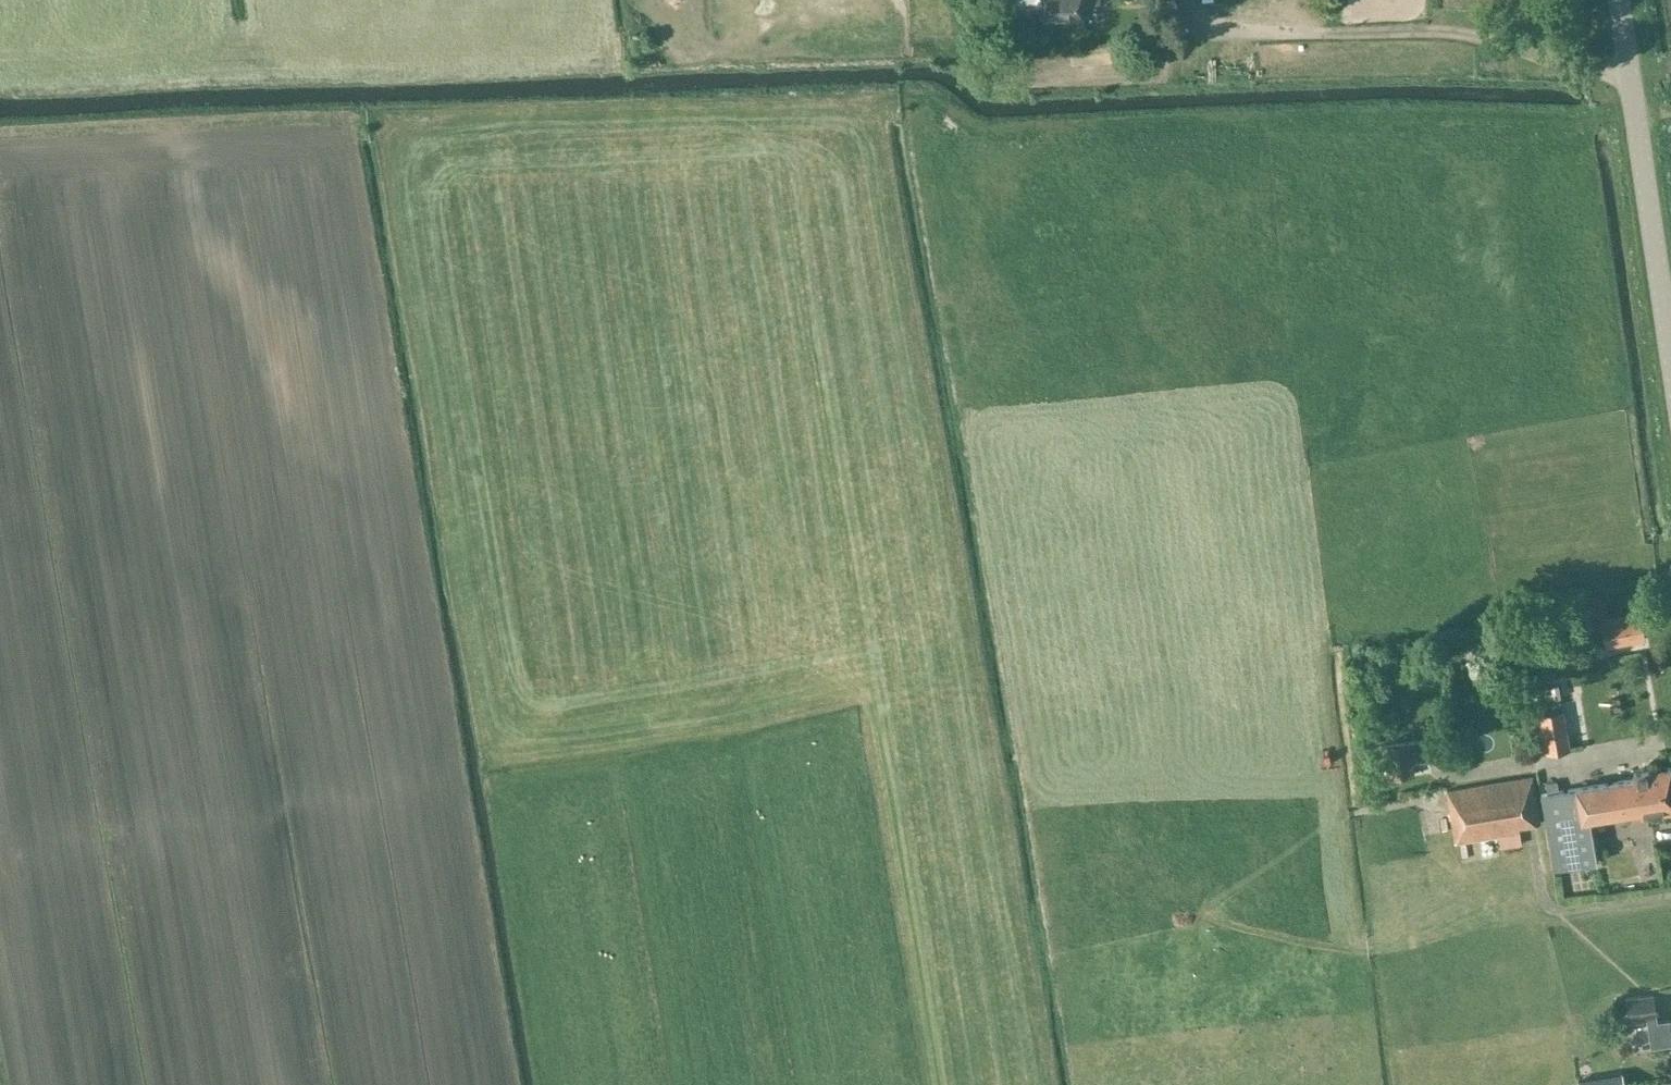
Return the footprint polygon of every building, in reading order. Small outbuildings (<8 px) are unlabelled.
[(996,27),(1000,27),(1033,25),(1032,11),(1043,10),(1044,19),(1085,17),(1084,4),(1101,3),(1101,0),(995,0),(996,27)] [(1645,639),(1641,616),(1602,623),(1607,646),(1645,639)] [(1569,749),(1562,709),(1538,713),(1545,753),(1569,749)] [(1575,788),(1541,793),(1554,869),(1597,862),(1590,819),(1640,810),(1641,815),(1670,810),(1670,766),(1633,772),(1634,777),(1575,787),(1575,788)] [(1540,822),(1533,776),(1447,790),(1455,841),(1496,834),(1499,856),(1521,852),(1517,831),(1520,830),(1519,825),(1540,822)] [(1438,811),(1421,817),(1427,834),(1443,828),(1438,811)] [(1655,1017),(1652,994),(1624,998),(1627,1021),(1655,1017)] [(1658,1021),(1662,1046),(1670,1044),(1670,1019),(1658,1021)] [(1579,1084),(1623,1084),(1621,1075),(1578,1081),(1579,1084)]
